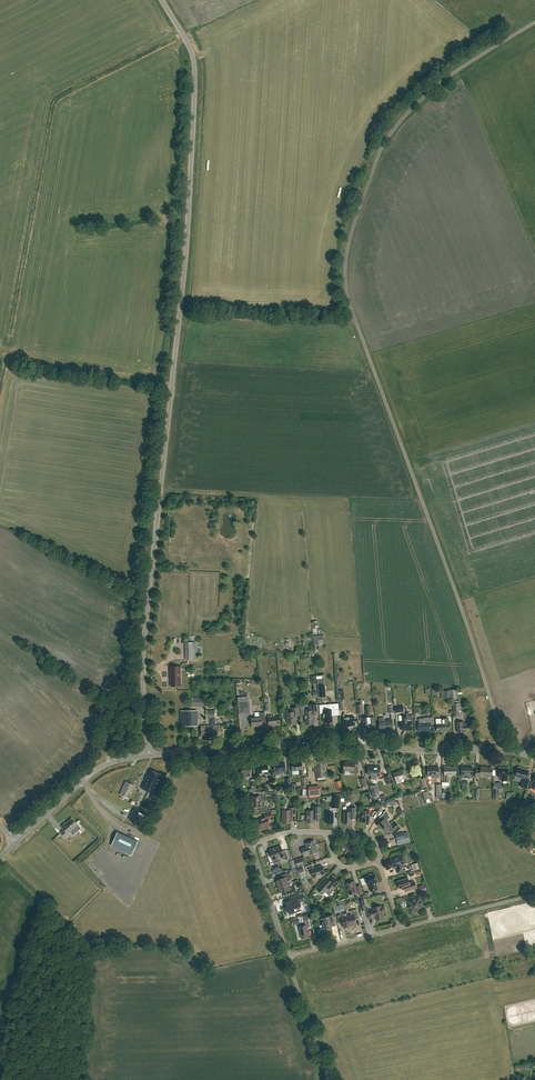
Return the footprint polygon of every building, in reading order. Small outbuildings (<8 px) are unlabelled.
[(181,686),(180,667),(171,667),(171,687),(181,686)] [(206,698),(192,697),(191,706),(206,707),(206,698)] [(250,712),(249,701),(238,702),(239,713),(250,712)] [(460,711),(460,703),(452,703),(452,716),(458,716),(458,711),(460,711)] [(319,714),(318,705),(310,706),(310,712),(305,712),(304,708),(300,709),(300,715),(305,715),(305,724),(314,724),(314,718),(314,714),(319,714)] [(371,717),(370,707),(366,707),(366,718),(362,718),(363,727),(370,727),(370,726),(374,725),(374,717),(371,717)] [(300,716),(299,708),(292,709),(292,713),(287,713),(287,710),(283,710),(284,719),(287,719),(288,725),(297,724),(296,716),(300,716)] [(215,725),(215,710),(207,710),(207,718),(211,718),(211,726),(201,726),(201,737),(210,737),(210,736),(214,736),(221,736),(221,725),(215,725)] [(333,716),(332,710),(324,710),(324,722),(333,722),(332,716),(333,716)] [(198,726),(198,711),(181,711),(181,726),(198,726)] [(265,722),(264,713),(259,713),(259,717),(251,718),(251,727),(262,726),(262,722),(265,722)] [(272,717),(272,716),(268,716),(269,726),(280,725),(279,717),(272,717)] [(401,722),(402,730),(407,730),(407,731),(412,730),(411,721),(407,722),(406,716),(401,717),(402,722),(401,722)] [(355,726),(354,717),(344,718),(345,727),(355,726)] [(383,720),(383,718),(378,718),(379,729),(387,729),(387,730),(392,730),(392,720),(383,720)] [(433,726),(432,718),(419,719),(419,722),(418,722),(418,732),(430,731),(430,726),(433,726)] [(448,723),(448,719),(441,719),(441,723),(436,724),(437,732),(450,731),(449,723),(448,723)] [(464,726),(464,722),(456,723),(457,732),(465,732),(465,730),(471,730),(471,726),(464,726)] [(326,769),(325,760),(314,761),(315,767),(316,767),(317,778),(325,777),(324,769),(326,769)] [(302,771),(301,762),(291,762),(292,771),(298,770),(299,772),(302,771)] [(357,762),(354,762),(354,763),(344,762),(343,770),(349,771),(349,772),(350,773),(357,774),(358,767),(357,767),(357,762)] [(284,773),(284,763),(274,764),(274,774),(284,773)] [(268,774),(267,764),(257,765),(258,773),(265,772),(265,774),(268,774)] [(250,773),(250,766),(240,766),(241,774),(241,778),(245,777),(245,774),(250,773)] [(380,768),(375,767),(375,768),(369,768),(368,775),(372,775),(372,776),(379,777),(380,768)] [(432,768),(432,767),(428,767),(428,776),(432,776),(432,775),(439,775),(439,768),(432,768)] [(448,767),(445,767),(445,782),(449,782),(449,777),(448,777),(448,775),(455,775),(455,768),(448,768),(448,767)] [(465,768),(465,767),(461,767),(461,778),(472,778),(472,768),(465,768)] [(485,767),(480,767),(480,770),(475,769),(475,777),(483,777),(483,776),(491,777),(492,768),(485,767)] [(508,768),(498,768),(498,777),(501,777),(501,781),(507,781),(507,776),(508,768)] [(528,771),(518,768),(516,776),(522,778),(519,787),(525,789),(529,779),(526,779),(528,771)] [(165,776),(151,769),(142,788),(156,795),(165,776)] [(399,780),(406,777),(404,769),(398,771),(399,772),(392,774),(395,781),(399,780)] [(368,788),(365,778),(360,779),(362,787),(363,787),(364,789),(368,788)] [(134,785),(125,781),(107,820),(116,824),(134,785)] [(381,800),(377,784),(369,787),(374,803),(381,800)] [(355,796),(363,795),(362,789),(355,790),(355,795),(351,796),(352,802),(356,802),(355,796)] [(250,796),(251,802),(264,801),(263,795),(265,795),(264,791),(258,792),(258,795),(250,796)] [(264,801),(251,802),(252,808),(260,807),(260,811),(267,810),(266,807),(265,807),(264,801)] [(320,807),(313,806),(313,811),(306,811),(306,821),(307,822),(315,823),(315,819),(320,820),(320,807)] [(289,810),(282,810),(282,823),(291,823),(291,820),(295,821),(296,808),(289,808),(289,810)] [(356,808),(348,808),(348,811),(343,811),(343,823),(351,824),(352,819),(355,819),(356,808)] [(134,809),(129,819),(139,824),(144,814),(134,809)] [(381,830),(389,823),(387,820),(390,817),(388,815),(389,814),(386,810),(383,812),(384,813),(379,818),(382,820),(377,825),(381,830)] [(273,818),(270,812),(263,814),(265,818),(256,820),(258,829),(270,825),(268,820),(273,818)] [(79,825),(73,819),(66,825),(65,824),(62,827),(65,830),(62,833),(66,838),(72,833),(71,832),(79,825)] [(389,823),(381,830),(386,835),(391,830),(394,833),(400,828),(397,824),(397,825),(395,823),(392,826),(389,823)] [(395,834),(397,841),(405,839),(403,832),(395,834)] [(118,833),(111,846),(132,855),(138,842),(118,833)] [(318,852),(314,841),(306,844),(307,847),(301,849),(303,856),(309,854),(309,855),(318,852)] [(275,848),(278,859),(281,858),(282,861),(285,860),(285,861),(289,860),(286,850),(282,851),(281,846),(275,848)] [(278,859),(275,848),(269,850),(271,855),(268,856),(271,866),(274,865),(273,860),(278,859)] [(404,865),(401,856),(390,860),(393,868),(396,867),(398,874),(405,872),(403,865),(404,865)] [(304,865),(301,857),(294,859),(297,867),(304,865)] [(314,868),(313,865),(305,867),(307,873),(311,872),(313,878),(324,874),(322,866),(314,868)] [(275,880),(278,887),(288,883),(287,880),(292,878),(290,872),(281,875),(282,878),(275,880)] [(372,875),(371,874),(369,875),(369,876),(364,878),(367,886),(368,885),(371,892),(377,890),(375,883),(377,882),(374,874),(372,875)] [(330,881),(327,878),(317,890),(322,895),(325,891),(329,895),(339,884),(333,878),(330,881)] [(409,883),(408,878),(397,882),(399,890),(404,888),(405,892),(417,888),(414,882),(409,883)] [(356,887),(354,881),(346,884),(349,895),(357,892),(358,895),(362,893),(360,886),(356,887)] [(288,883),(278,887),(280,893),(286,891),(287,894),(296,891),(294,885),(289,887),(288,883)] [(304,897),(303,894),(290,898),(292,901),(285,903),(289,914),(295,912),(294,909),(300,907),(298,899),(304,897)] [(423,909),(419,898),(408,901),(411,913),(423,909)] [(384,918),(382,913),(383,913),(383,912),(384,912),(384,911),(384,910),(383,910),(383,909),(382,909),(381,909),(381,907),(373,909),(373,911),(367,912),(368,918),(375,917),(376,920),(384,918)] [(347,913),(346,913),(350,927),(356,925),(354,918),(358,917),(356,910),(350,911),(350,915),(347,916),(347,913)] [(343,928),(350,927),(346,913),(337,915),(338,922),(341,921),(343,928)] [(336,925),(335,923),(333,915),(320,918),(324,933),(332,931),(331,927),(336,925)] [(310,927),(308,920),(305,921),(306,925),(298,927),(302,939),(309,937),(307,928),(310,927)]
